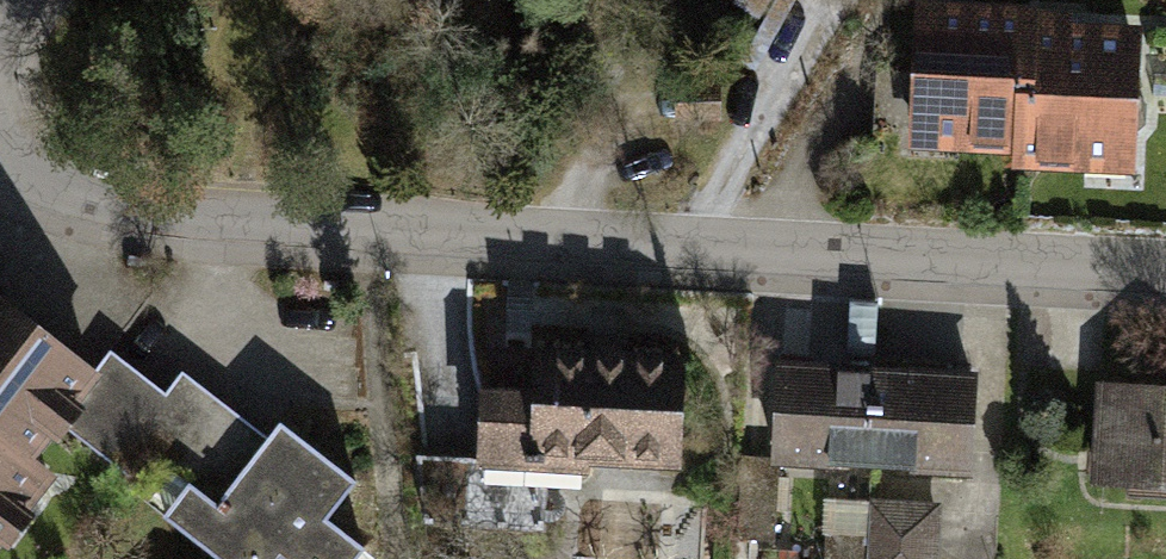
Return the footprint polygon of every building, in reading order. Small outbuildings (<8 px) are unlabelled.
[(1026,22),(920,19),(916,142),(1023,145),(1026,22)] [(1060,23),(1026,22),(1023,145),(1022,161),(1128,165),(1133,40),(1060,37),(1060,23)] [(0,300),(0,497),(27,518),(57,477),(36,462),(62,427),(99,378),(0,300)] [(527,390),(472,385),(471,459),(421,458),(421,550),(547,554),(551,467),(678,479),(682,357),(527,345),(527,390)] [(184,377),(169,398),(113,357),(99,378),(62,427),(156,500),(148,509),(215,558),(371,558),(324,521),(354,485),(277,425),(266,439),(184,377)] [(872,369),(773,363),(767,463),(767,468),(782,469),(865,470),(872,369)] [(975,376),(872,369),(865,470),(972,478),(975,376)] [(1106,391),(1103,485),(1165,487),(1165,393),(1106,391)] [(767,463),(736,464),(733,541),(773,546),(782,469),(767,468),(767,463)] [(0,497),(0,547),(3,550),(27,518),(0,497)] [(869,500),(868,558),(938,558),(942,505),(869,500)]
